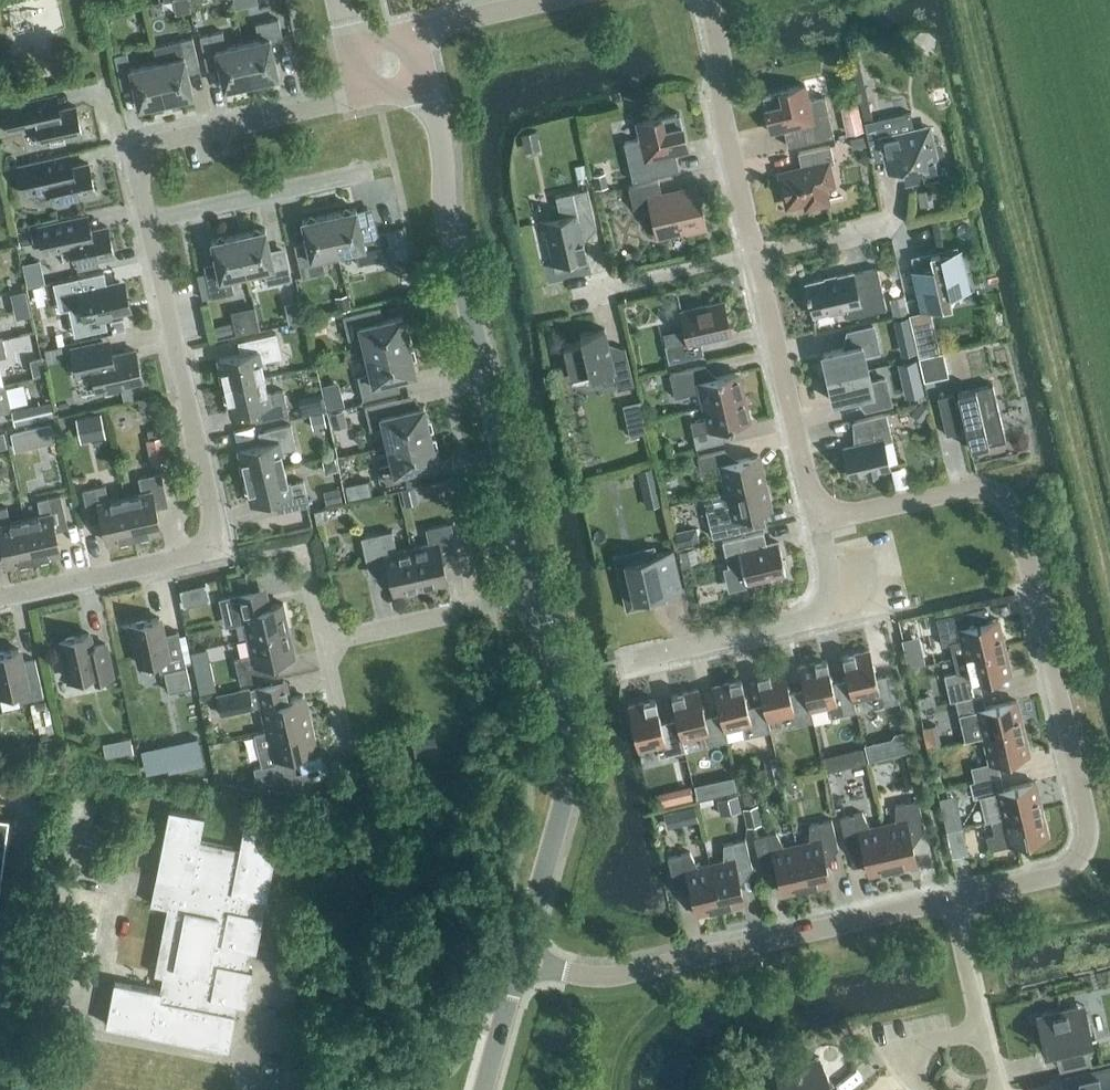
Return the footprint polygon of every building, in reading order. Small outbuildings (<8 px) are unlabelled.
[(242,44),(250,83),(277,77),(271,49),(283,47),(277,20),(255,25),(258,40),(242,44)] [(250,83),(242,44),(226,47),(222,32),(199,37),(205,64),(217,61),(223,89),(250,83)] [(156,63),(165,102),(192,96),(186,68),(198,66),(192,39),(153,47),(156,63)] [(165,102),(156,63),(129,69),(126,53),(113,56),(119,83),(132,80),(138,108),(165,102)] [(808,101),(804,85),(761,95),(770,133),(783,130),(787,147),(833,136),(824,97),(808,101)] [(60,110),(57,96),(33,100),(1,108),(7,134),(36,127),(40,144),(81,135),(75,107),(60,110)] [(910,112),(864,123),(873,163),(886,160),(888,172),(902,169),(905,183),(939,175),(935,158),(941,157),(943,154),(941,145),(938,143),(934,125),(914,129),(910,112)] [(632,182),(678,171),(674,154),(687,151),(679,113),(636,123),(639,139),(623,143),(632,182)] [(827,202),(823,187),(832,185),(827,165),(834,163),(830,146),(797,153),(801,169),(780,174),(787,206),(805,202),(806,207),(827,202)] [(71,198),(94,193),(88,164),(73,167),(70,154),(17,166),(24,196),(50,190),(54,205),(72,201),(71,198)] [(595,191),(607,189),(604,176),(592,178),(595,191)] [(661,197),(658,181),(628,188),(633,209),(650,205),(653,221),(651,222),(655,239),(671,235),(671,232),(685,229),(686,234),(705,230),(696,187),(695,189),(661,197)] [(586,256),(580,232),(596,229),(587,190),(555,197),(560,217),(537,223),(541,242),(548,241),(553,263),(543,266),(543,267),(587,257),(586,256)] [(328,215),(337,254),(353,250),(357,265),(383,260),(377,233),(361,236),(355,209),(328,215)] [(301,278),(324,273),(321,257),(337,254),(328,215),(301,221),(307,248),(295,251),(301,278)] [(92,231),(88,216),(37,227),(43,253),(71,247),(75,264),(113,256),(107,227),(92,231)] [(17,232),(20,246),(33,244),(30,229),(17,232)] [(237,235),(246,274),(263,270),(266,286),(291,280),(285,253),(271,256),(264,229),(237,235)] [(391,232),(396,259),(411,256),(407,229),(391,232)] [(229,278),(246,274),(237,235),(210,241),(216,269),(204,271),(210,298),(233,293),(229,278)] [(957,250),(956,246),(911,257),(914,270),(909,271),(919,312),(908,315),(918,356),(939,351),(930,310),(941,307),(942,309),(951,307),(949,296),(971,290),(961,249),(957,250)] [(886,309),(877,269),(853,274),(853,273),(805,284),(813,317),(844,310),(846,318),(886,309)] [(53,284),(58,307),(68,305),(72,322),(84,319),(85,324),(103,320),(102,316),(126,311),(118,282),(81,290),(78,278),(53,284)] [(351,310),(347,295),(334,298),(338,313),(351,310)] [(668,363),(703,355),(700,341),(730,334),(722,302),(680,312),(687,341),(665,346),(668,363)] [(365,355),(408,345),(401,316),(377,322),(374,309),(342,317),(348,340),(361,337),(365,355)] [(126,330),(123,318),(110,321),(113,333),(126,330)] [(325,324),(321,318),(307,321),(311,336),(326,332),(325,324)] [(822,379),(866,369),(863,355),(878,352),(873,327),(847,333),(850,347),(822,354),(825,368),(820,369),(822,379)] [(609,352),(604,329),(579,335),(581,342),(562,346),(569,377),(588,372),(589,378),(592,378),(604,385),(615,383),(617,390),(633,386),(625,348),(609,352)] [(224,386),(263,378),(259,362),(280,358),(275,334),(243,341),(245,353),(218,359),(224,386)] [(114,355),(111,340),(70,349),(76,375),(92,371),(96,392),(141,382),(134,351),(114,355)] [(408,345),(365,355),(369,374),(357,377),(362,400),(394,392),(391,380),(415,374),(408,345)] [(60,361),(57,347),(42,350),(46,364),(60,361)] [(924,381),(948,376),(943,352),(918,357),(924,381)] [(43,375),(40,360),(28,363),(31,377),(43,375)] [(905,397),(923,393),(916,360),(897,364),(905,397)] [(702,407),(744,397),(738,372),(708,379),(705,366),(669,375),(674,398),(698,393),(702,407)] [(866,369),(822,379),(825,389),(829,388),(833,402),(861,396),(865,410),(891,404),(885,379),(870,383),(866,369)] [(263,378),(224,386),(230,413),(258,407),(261,421),(288,415),(282,391),(267,394),(263,378)] [(9,411),(11,409),(6,387),(2,385),(0,386),(0,413),(9,411)] [(1005,441),(992,385),(956,393),(958,402),(954,403),(952,394),(937,398),(945,436),(961,432),(960,428),(964,427),(969,449),(1005,441)] [(339,408),(336,396),(325,398),(328,410),(339,408)] [(161,416),(157,397),(138,401),(140,413),(146,412),(147,418),(161,416)] [(744,397),(702,407),(705,420),(690,423),(696,449),(723,442),(720,429),(750,422),(744,397)] [(387,445),(430,436),(423,406),(399,412),(396,399),(364,407),(369,430),(382,427),(387,445)] [(646,400),(629,401),(631,431),(648,430),(646,400)] [(14,426),(54,417),(51,403),(11,412),(14,426)] [(921,424),(930,412),(920,405),(911,416),(921,424)] [(333,429),(347,426),(344,411),(329,414),(333,429)] [(80,443),(106,438),(101,414),(76,419),(80,443)] [(850,477),(889,468),(883,442),(891,440),(885,414),(853,422),(858,445),(843,448),(850,477)] [(326,427),(323,415),(310,418),(313,430),(326,427)] [(20,449),(43,444),(39,425),(16,429),(20,449)] [(245,478),(284,469),(280,451),(295,448),(290,425),(263,432),(266,444),(239,450),(245,478)] [(162,437),(160,428),(146,431),(148,440),(145,440),(151,465),(168,461),(163,437),(162,437)] [(430,436),(387,445),(391,464),(378,467),(385,493),(417,486),(413,470),(437,464),(430,436)] [(725,493),(764,483),(758,456),(740,461),(725,451),(697,457),(700,470),(719,465),(725,493)] [(322,461),(325,474),(338,472),(335,458),(322,461)] [(284,469),(245,478),(251,504),(278,498),(281,512),(308,506),(303,481),(287,484),(284,469)] [(124,498),(133,536),(160,530),(154,503),(166,500),(160,473),(137,478),(141,494),(124,498)] [(424,500),(458,490),(453,474),(419,485),(424,500)] [(764,483),(725,493),(728,506),(706,511),(712,538),(743,531),(766,526),(763,511),(770,510),(764,483)] [(133,536),(124,498),(109,501),(105,486),(82,491),(88,518),(100,515),(106,542),(133,536)] [(340,488),(324,492),(327,505),(343,502),(340,488)] [(419,504),(415,488),(401,491),(405,508),(419,504)] [(24,520),(33,559),(60,553),(53,525),(66,523),(60,496),(37,501),(40,516),(24,520)] [(24,520),(11,523),(7,508),(0,509),(0,540),(6,565),(33,559),(24,520)] [(317,523),(328,520),(326,509),(314,511),(317,523)] [(411,550),(420,591),(446,585),(440,555),(455,552),(456,556),(457,556),(450,525),(425,531),(429,546),(411,550)] [(691,544),(689,529),(675,532),(677,546),(691,544)] [(420,591),(411,550),(396,553),(392,532),(361,539),(367,571),(387,567),(393,596),(420,591)] [(766,546),(763,532),(722,542),(728,570),(741,567),(745,583),(770,577),(770,579),(783,576),(783,574),(785,573),(785,571),(787,570),(785,561),(782,561),(778,543),(766,546)] [(655,556),(653,547),(614,556),(626,610),(666,601),(664,592),(680,589),(672,552),(655,556)] [(679,551),(682,565),(698,562),(694,548),(679,551)] [(184,586),(185,603),(212,601),(210,584),(184,586)] [(247,639),(288,630),(282,603),(271,606),(267,588),(218,600),(222,617),(228,616),(230,626),(243,623),(247,639)] [(964,655),(965,655),(1003,647),(997,620),(987,622),(983,608),(936,619),(942,646),(950,644),(953,658),(964,655)] [(163,636),(159,618),(130,625),(139,665),(156,661),(159,673),(164,672),(169,693),(190,688),(177,632),(163,636)] [(288,630),(247,639),(250,655),(234,659),(240,685),(268,678),(264,663),(294,657),(288,630)] [(91,647),(88,634),(60,641),(69,680),(85,677),(87,684),(99,682),(99,679),(112,676),(105,644),(91,647)] [(955,701),(981,694),(978,680),(1009,673),(1003,647),(965,655),(964,655),(953,658),(956,673),(944,676),(950,702),(955,701)] [(909,667),(924,664),(920,648),(905,651),(909,667)] [(18,650),(0,654),(0,696),(17,692),(19,702),(43,697),(34,660),(21,663),(18,650)] [(852,701),(853,701),(870,697),(872,708),(898,702),(892,674),(875,678),(869,650),(842,656),(847,679),(848,679),(852,701)] [(848,679),(847,679),(831,683),(826,660),(799,666),(804,689),(805,689),(810,711),(827,707),(830,718),(856,712),(853,701),(852,701),(848,679)] [(805,689),(804,689),(789,693),(783,670),(756,676),(763,704),(767,721),(768,721),(784,717),(787,728),(813,722),(810,711),(805,689)] [(763,704),(747,708),(740,679),(713,686),(720,714),(721,714),(724,731),(725,731),(742,727),(744,737),(770,731),(768,721),(767,721),(763,704)] [(255,734),(308,723),(302,696),(292,698),(288,680),(255,687),(215,696),(219,715),(260,706),(266,731),(255,734)] [(721,714),(720,714),(704,718),(698,689),(670,696),(676,719),(677,719),(681,741),(682,741),(699,737),(701,747),(727,741),(725,731),(724,731),(721,714)] [(183,697),(192,733),(209,729),(201,692),(183,697)] [(984,709),(981,694),(955,701),(964,741),(983,737),(1022,728),(1016,701),(984,709)] [(677,719),(676,719),(660,722),(655,699),(628,706),(638,751),(656,747),(658,757),(685,751),(682,741),(681,741),(677,719)] [(49,709),(47,710),(39,712),(42,725),(52,723),(49,709)] [(924,718),(928,737),(942,734),(938,715),(924,718)] [(283,762),(281,756),(313,750),(308,723),(287,727),(255,734),(256,736),(255,737),(257,747),(261,750),(264,766),(252,768),(256,784),(287,777),(284,762),(283,762)] [(974,782),(999,776),(1000,776),(997,762),(1028,755),(1022,728),(983,737),(989,763),(970,767),(974,782)] [(132,736),(107,742),(110,755),(135,749),(132,736)] [(415,756),(437,752),(434,736),(412,740),(415,756)] [(198,737),(164,745),(168,764),(170,773),(204,765),(198,737)] [(140,750),(144,769),(168,764),(164,745),(140,750)] [(849,764),(866,761),(863,747),(846,751),(849,764)] [(1003,790),(999,776),(974,782),(969,783),(973,798),(996,793),(1002,818),(1041,810),(1035,783),(1003,790)] [(678,788),(680,801),(692,798),(690,785),(678,788)] [(744,806),(752,804),(749,793),(741,795),(744,806)] [(881,826),(891,870),(892,872),(916,866),(909,833),(924,829),(917,800),(895,806),(894,823),(881,826)] [(747,826),(761,822),(757,803),(752,804),(744,806),(742,807),(747,826)] [(239,850),(199,842),(204,816),(169,809),(151,905),(167,908),(154,975),(163,977),(160,991),(114,982),(105,1026),(228,1050),(237,1004),(245,1005),(279,831),(244,824),(239,850)] [(1041,810),(1002,818),(990,821),(994,836),(986,837),(989,849),(1047,836),(1041,810)] [(891,870),(881,826),(870,829),(862,813),(840,818),(846,847),(861,844),(868,875),(891,870)] [(4,852),(9,816),(0,815),(0,884),(4,852)] [(795,845),(805,889),(830,884),(823,853),(838,849),(831,820),(809,825),(808,842),(795,845)] [(952,858),(967,854),(961,828),(946,832),(952,858)] [(805,889),(795,845),(784,848),(776,833),(753,838),(760,867),(775,863),(782,895),(805,889)] [(709,865),(720,911),(721,911),(720,909),(744,903),(736,872),(752,869),(745,840),(723,845),(722,862),(709,865)] [(720,911),(709,865),(697,868),(689,853),(667,858),(674,887),(689,883),(697,916),(720,911)] [(1091,1037),(1083,1006),(1036,1017),(1044,1049),(1054,1047),(1059,1069),(1090,1062),(1085,1040),(1095,1038),(1095,1036),(1091,1037)] [(824,1079),(828,1077),(819,1057),(797,1063),(798,1067),(776,1073),(780,1089),(830,1089),(824,1079)] [(1062,1079),(1065,1089),(1109,1089),(1109,1068),(1062,1079)]
